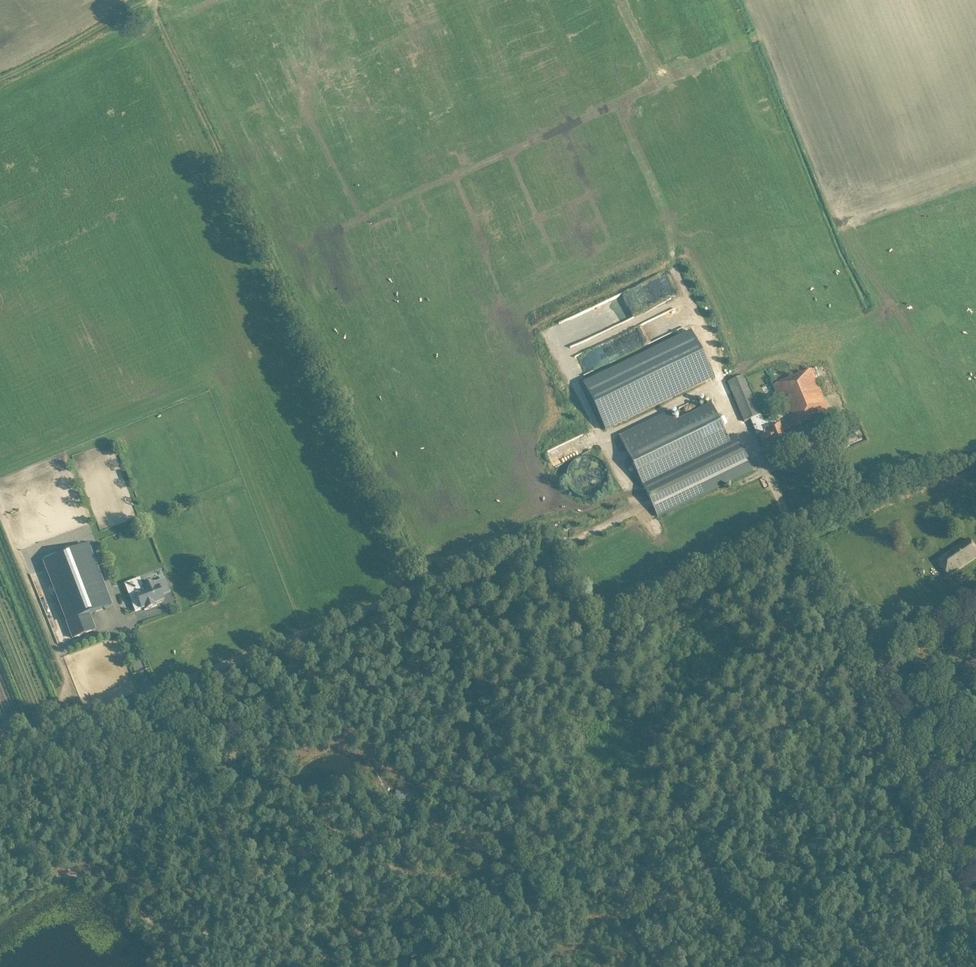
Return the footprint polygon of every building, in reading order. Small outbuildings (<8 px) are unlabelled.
[(667,299),(655,276),(637,285),(649,308),(667,299)] [(690,332),(583,384),(606,430),(712,378),(690,332)] [(759,435),(760,438),(764,447),(772,444),(773,446),(786,440),(782,432),(790,428),(791,429),(829,413),(811,370),(773,386),(784,413),(777,416),(781,425),(767,430),(767,432),(759,435)] [(728,382),(744,422),(761,415),(744,375),(728,382)] [(736,435),(728,439),(711,403),(675,420),(670,411),(619,436),(625,448),(641,481),(658,516),(698,497),(753,470),(749,461),(736,435)] [(840,448),(858,441),(853,429),(836,436),(840,448)] [(604,458),(577,458),(577,489),(604,488),(604,458)] [(943,568),(948,575),(975,557),(975,550),(969,539),(938,560),(943,568)] [(42,562),(72,639),(97,630),(90,613),(113,605),(89,544),(42,562)] [(918,578),(913,581),(918,589),(923,585),(918,578)] [(143,585),(127,591),(135,611),(142,609),(142,610),(144,609),(145,611),(158,606),(157,604),(165,601),(163,596),(170,593),(165,579),(163,580),(155,583),(155,582),(144,586),(143,585)] [(396,791),(396,799),(416,799),(416,790),(396,791)]
